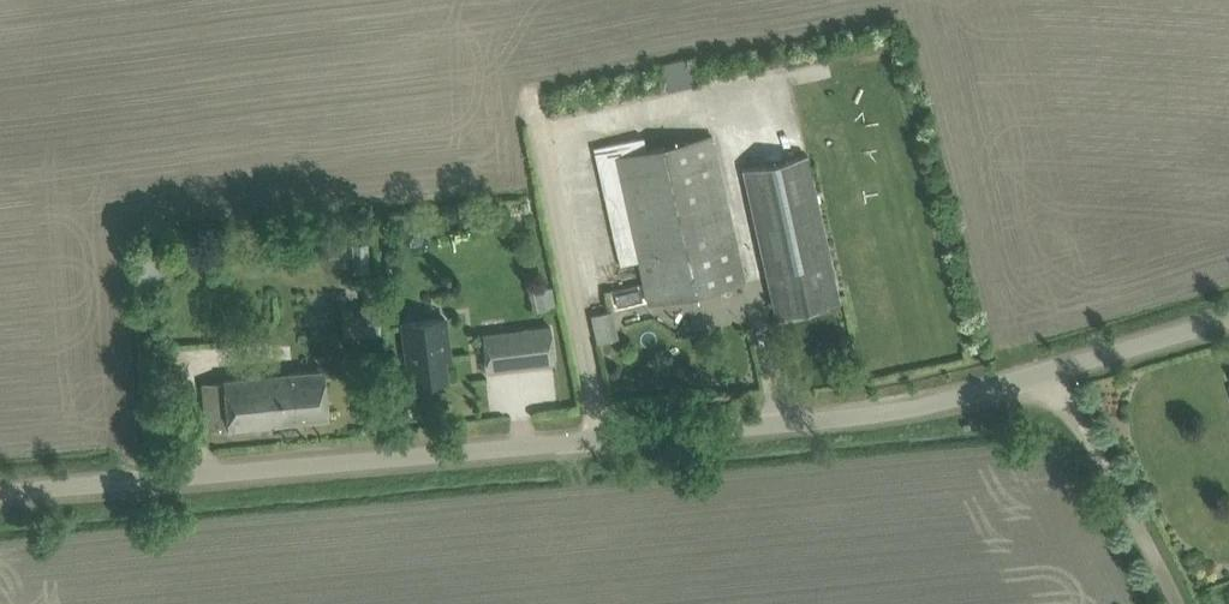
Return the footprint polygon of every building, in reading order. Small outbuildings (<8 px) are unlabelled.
[(688,55),(662,62),(670,87),(695,79),(688,55)] [(616,156),(644,280),(649,303),(745,282),(712,135),(616,156)] [(744,168),(772,292),(777,315),(840,301),(807,154),(744,168)] [(611,307),(647,300),(644,281),(607,288),(611,307)] [(381,332),(379,305),(344,307),(346,334),(381,332)] [(619,337),(613,310),(591,314),(597,342),(619,337)] [(404,323),(411,382),(447,378),(445,356),(450,356),(446,317),(404,323)] [(551,326),(505,332),(484,335),(488,368),(555,360),(551,326)] [(203,382),(205,405),(207,429),(330,417),(325,369),(225,379),(225,380),(203,382)]
